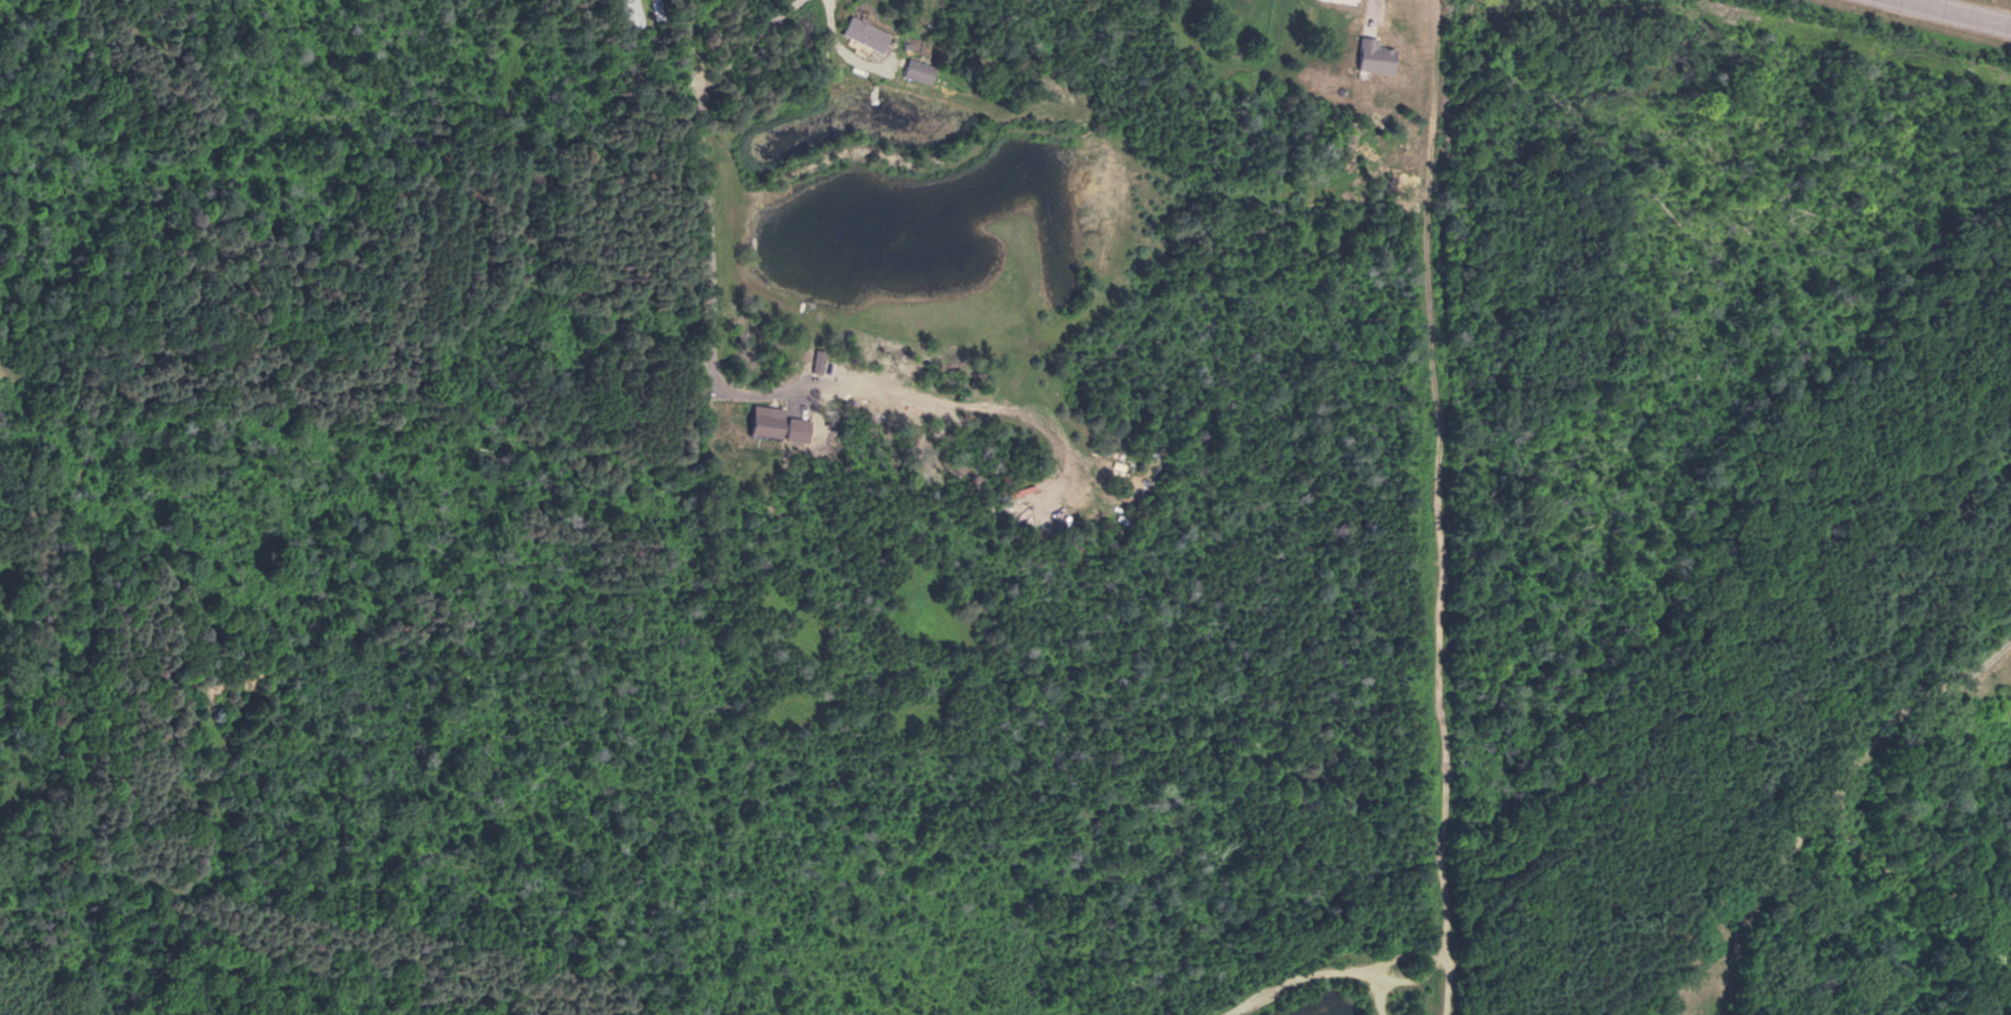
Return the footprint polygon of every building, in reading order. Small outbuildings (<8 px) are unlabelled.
[(640,23),(631,0),(613,0),(624,29),(640,23)] [(894,33),(853,14),(844,34),(885,53),(894,33)] [(1396,73),(1399,47),(1380,45),(1381,33),(1363,31),(1359,68),(1396,73)] [(904,73),(932,82),(937,67),(909,58),(904,73)]
